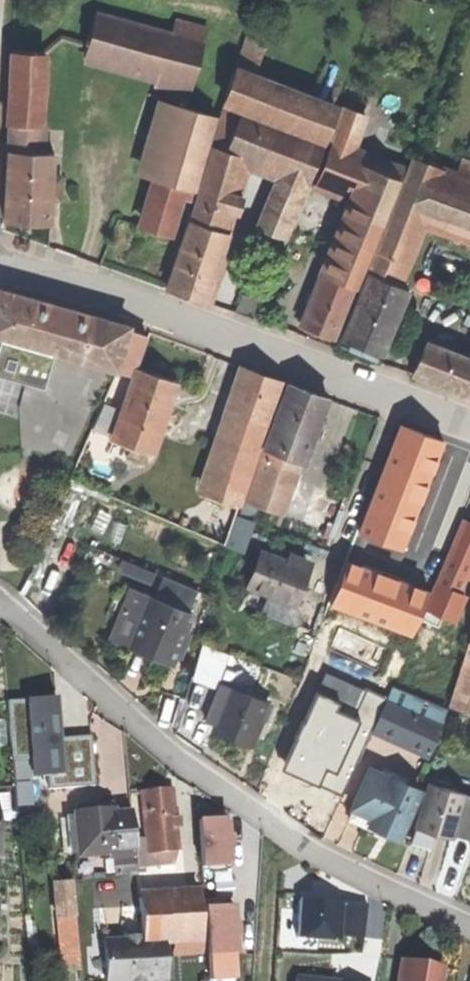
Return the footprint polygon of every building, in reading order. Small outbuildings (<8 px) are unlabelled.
[(85,59),(97,15),(76,10),(64,54),(85,59)] [(204,43),(97,15),(85,59),(157,78),(155,87),(190,96),(204,43)] [(242,52),(260,59),(271,30),(252,24),(242,52)] [(256,69),(260,59),(242,52),(238,62),(256,69)] [(15,54),(11,125),(38,126),(40,126),(44,55),(15,54)] [(341,100),(256,69),(238,62),(223,102),(244,109),(327,140),(331,129),(341,100)] [(139,175),(159,181),(181,107),(161,101),(139,175)] [(159,181),(194,191),(216,118),(181,107),(159,181)] [(345,108),(331,142),(352,150),(365,116),(345,108)] [(244,109),(237,126),(227,154),(238,158),(283,175),(309,186),(327,140),(244,109)] [(227,154),(237,126),(223,120),(212,148),(227,154)] [(9,152),(36,154),(38,126),(11,125),(9,152)] [(366,205),(386,214),(404,170),(379,161),(352,150),(331,142),(315,185),(366,205)] [(379,161),(404,170),(410,154),(386,144),(379,161)] [(209,159),(236,168),(238,158),(227,154),(212,148),(209,159)] [(55,155),(36,154),(9,152),(5,223),(51,226),(55,155)] [(392,284),(419,214),(437,167),(411,158),(367,274),(368,274),(392,284)] [(202,183),(228,191),(236,168),(209,159),(202,183)] [(461,163),(457,175),(439,221),(469,233),(469,167),(461,163)] [(437,167),(419,214),(439,221),(457,175),(437,167)] [(309,186),(283,175),(262,230),(288,240),(309,186)] [(192,200),(194,191),(159,181),(157,190),(183,197),(192,200)] [(195,204),(222,213),(228,191),(202,183),(195,204)] [(171,237),(183,197),(157,190),(145,229),(159,233),(171,237)] [(216,230),(222,213),(195,204),(189,222),(216,230)] [(386,214),(366,205),(336,281),(354,288),(356,289),(386,214)] [(229,234),(216,230),(189,222),(168,291),(185,296),(207,303),(229,234)] [(313,236),(293,228),(280,261),(300,268),(313,236)] [(392,284),(368,274),(343,341),(357,346),(383,356),(409,290),(392,284)] [(354,288),(336,281),(321,275),(301,326),(316,332),(333,339),(354,288)] [(235,312),(252,319),(263,292),(245,285),(235,312)] [(129,330),(130,326),(65,308),(0,290),(0,339),(1,339),(36,349),(54,354),(117,372),(129,330)] [(149,337),(129,330),(117,372),(135,376),(137,369),(149,337)] [(36,349),(1,339),(0,341),(0,376),(26,384),(36,349)] [(424,345),(413,375),(469,397),(469,363),(424,345)] [(26,384),(44,389),(54,354),(36,349),(26,384)] [(135,376),(112,438),(153,453),(178,384),(159,377),(137,369),(135,376)] [(237,411),(268,421),(282,381),(251,370),(237,411)] [(265,451),(290,460),(305,465),(329,398),(309,391),(288,383),(265,451)] [(239,505),(268,421),(237,411),(209,495),(239,505)] [(260,464),(286,473),(290,460),(265,451),(260,464)] [(271,515),(286,473),(260,464),(245,506),(271,515)] [(364,539),(368,541),(414,559),(435,505),(421,500),(425,488),(407,481),(389,474),(365,536),(364,539)] [(241,550),(253,518),(235,512),(223,543),(241,550)] [(463,521),(436,586),(462,597),(469,579),(469,524),(463,521)] [(364,581),(373,556),(364,553),(368,541),(364,539),(365,536),(357,533),(349,553),(341,572),(362,580),(364,581)] [(414,559),(368,541),(364,553),(373,556),(409,570),(414,559)] [(261,551),(247,587),(295,605),(308,568),(304,567),(286,560),(261,551)] [(286,560),(304,567),(306,561),(296,557),(288,554),(286,560)] [(123,561),(120,568),(152,581),(155,574),(123,561)] [(326,611),(347,619),(362,580),(341,572),(326,611)] [(164,577),(155,599),(189,613),(198,591),(164,577)] [(364,581),(362,580),(347,619),(409,643),(424,604),(364,581)] [(295,605),(247,587),(242,603),(291,622),(300,620),(295,605)] [(112,641),(130,648),(151,597),(132,590),(112,641)] [(151,597),(130,648),(147,655),(172,665),(176,655),(185,634),(193,614),(189,613),(155,599),(151,597)] [(189,635),(185,634),(176,655),(180,657),(189,635)] [(200,657),(226,667),(230,657),(202,647),(200,657)] [(377,680),(392,687),(403,659),(388,653),(377,680)] [(444,707),(445,707),(461,665),(430,653),(413,695),(444,707)] [(469,702),(469,654),(468,653),(452,713),(466,717),(469,702)] [(220,686),(226,667),(200,657),(194,677),(220,686)] [(216,726),(229,691),(218,687),(205,722),(216,726)] [(385,701),(441,727),(442,728),(448,709),(445,707),(444,707),(413,695),(392,687),(385,701)] [(232,734),(254,742),(268,704),(230,690),(229,691),(216,726),(215,727),(232,734)] [(47,778),(63,776),(60,740),(56,698),(7,702),(12,762),(46,759),(47,778)] [(429,755),(441,727),(385,701),(373,729),(429,755)] [(60,740),(63,776),(47,778),(48,791),(95,787),(91,737),(73,739),(60,740)] [(372,817),(369,823),(381,828),(399,837),(420,791),(402,782),(391,777),(370,768),(351,808),(372,817)] [(391,777),(402,782),(404,776),(393,771),(391,777)] [(13,784),(15,815),(42,813),(39,782),(13,784)] [(415,827),(433,833),(451,838),(452,835),(469,840),(469,796),(428,784),(415,827)] [(149,847),(149,855),(158,854),(178,851),(171,789),(155,791),(142,792),(149,847)] [(357,823),(367,827),(369,823),(372,817),(351,808),(347,818),(357,823)] [(132,813),(113,815),(99,816),(98,812),(75,814),(76,821),(79,853),(79,857),(114,853),(136,851),(132,813)] [(226,820),(198,821),(201,869),(229,867),(228,850),(231,850),(231,844),(230,836),(228,836),(226,820)] [(79,853),(76,821),(68,822),(71,854),(79,853)] [(381,828),(369,823),(367,827),(379,833),(381,828)] [(415,827),(409,846),(416,848),(427,851),(433,833),(415,827)] [(149,855),(149,847),(137,849),(139,869),(160,867),(158,854),(149,855)] [(136,851),(114,853),(117,876),(138,873),(136,851)] [(77,917),(73,882),(55,884),(59,919),(77,917)] [(199,895),(140,899),(142,936),(143,944),(164,943),(202,941),(199,895)] [(322,896),(297,895),(295,941),(344,944),(346,897),(322,896)] [(233,907),(204,909),(207,957),(236,955),(235,938),(237,938),(236,924),(234,924),(233,907)] [(77,917),(59,919),(63,966),(81,964),(77,917)] [(142,936),(133,937),(126,938),(126,940),(103,941),(105,980),(165,980),(164,943),(143,944),(142,936)] [(403,962),(400,980),(440,980),(442,968),(403,962)]
